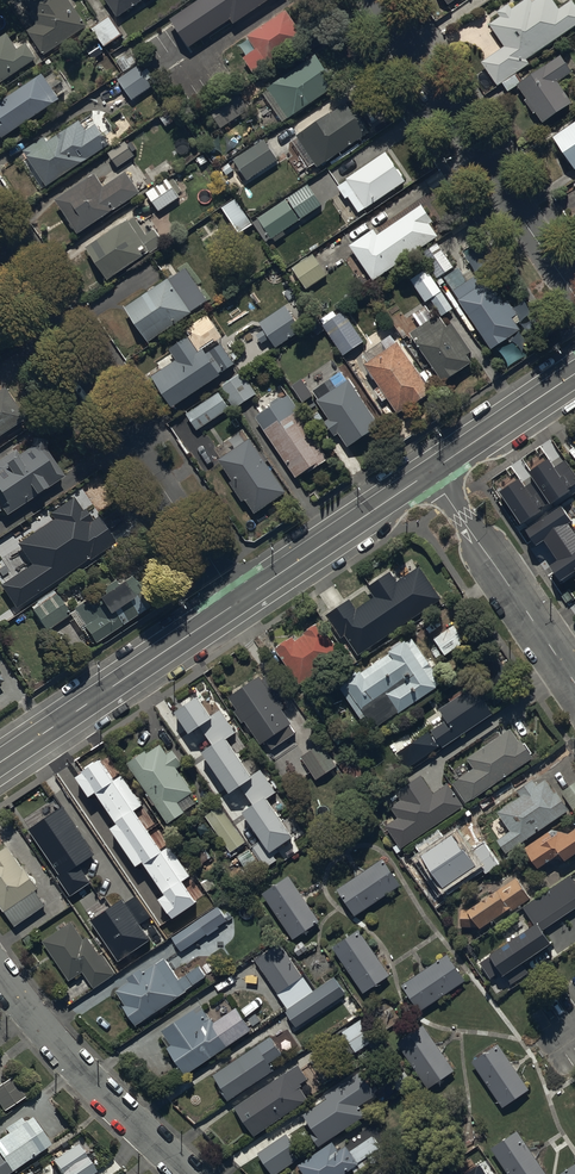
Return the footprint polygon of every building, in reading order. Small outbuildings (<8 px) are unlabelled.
[(28,11),(37,24),(27,32),(45,57),(89,25),(70,0),(43,0),(28,11)] [(121,19),(148,0),(108,0),(121,19)] [(171,23),(192,55),(276,0),(206,0),(171,23)] [(501,18),(490,26),(505,48),(482,64),(498,87),(503,84),(509,92),(518,86),(529,100),(526,102),(534,114),(536,113),(544,125),(573,104),(559,84),(574,74),(562,56),(524,83),(517,74),(531,65),(528,61),(574,28),(574,5),(573,1),(560,10),(553,0),(538,0),(533,4),(530,0),(527,0),(512,10),(509,5),(498,13),(501,18)] [(245,62),(254,76),(307,42),(287,13),(248,38),(258,53),(245,62)] [(123,36),(110,17),(93,29),(106,48),(123,36)] [(0,36),(0,86),(38,60),(27,45),(17,52),(4,34),(0,36)] [(318,58),(269,92),(289,122),(339,89),(318,58)] [(139,67),(119,80),(133,100),(152,86),(139,67)] [(0,120),(0,134),(4,140),(58,101),(41,78),(0,108),(0,118),(1,119),(0,120)] [(221,130),(249,110),(235,91),(208,111),(221,130)] [(348,104),(297,138),(319,171),(370,136),(348,104)] [(173,106),(159,116),(167,128),(181,117),(173,106)] [(78,121),(28,155),(49,187),(111,145),(98,126),(87,134),(78,121)] [(554,139),(574,170),(574,124),(554,139)] [(263,141),(233,163),(248,183),(277,161),(263,141)] [(126,143),(109,155),(118,168),(136,157),(126,143)] [(387,156),(347,183),(365,210),(406,183),(387,156)] [(96,177),(58,203),(80,235),(140,194),(126,174),(104,189),(96,177)] [(166,180),(147,194),(160,212),(180,198),(166,180)] [(309,185),(257,220),(271,242),(323,207),(309,185)] [(236,200),(222,209),(239,235),(253,226),(236,200)] [(374,232),(350,248),(375,284),(443,238),(422,208),(378,238),(374,232)] [(137,220),(89,251),(108,282),(166,245),(155,228),(146,234),(137,220)] [(455,268),(438,244),(422,256),(439,280),(436,281),(440,287),(445,283),(441,278),(455,268)] [(479,250),(467,260),(478,274),(490,264),(479,250)] [(315,255),(294,270),(309,291),(330,276),(315,255)] [(427,270),(411,281),(427,304),(431,301),(443,318),(454,310),(427,270)] [(169,282),(127,312),(151,346),(193,315),(169,282)] [(459,304),(493,353),(523,332),(489,283),(459,304)] [(286,308),(261,324),(277,348),(302,332),(286,308)] [(346,314),(325,328),(345,359),(366,345),(346,314)] [(410,332),(398,315),(390,320),(403,337),(410,332)] [(442,318),(412,338),(445,387),(475,367),(442,318)] [(179,361),(150,382),(171,413),(222,377),(193,336),(171,351),(179,361)] [(398,347),(365,369),(400,419),(432,397),(398,347)] [(246,372),(221,389),(236,410),(260,393),(246,372)] [(349,382),(318,402),(351,450),(382,430),(349,382)] [(26,421),(4,389),(0,392),(0,438),(26,421)] [(216,395),(186,417),(199,435),(229,413),(216,395)] [(290,399),(258,421),(299,482),(332,460),(290,399)] [(2,511),(6,518),(64,479),(46,452),(47,444),(33,442),(32,450),(20,457),(15,450),(0,459),(0,513),(2,511)] [(252,443),(221,464),(257,517),(288,495),(252,443)] [(534,481),(524,487),(519,480),(500,493),(521,524),(540,511),(538,509),(548,502),(550,505),(570,491),(569,489),(574,485),(574,475),(565,461),(554,468),(548,459),(528,473),(534,481)] [(73,499),(50,515),(55,521),(18,546),(32,567),(2,587),(18,611),(116,545),(114,542),(117,540),(101,516),(96,519),(90,511),(87,513),(85,511),(82,513),(73,499)] [(525,530),(536,546),(544,540),(558,560),(549,566),(560,581),(574,571),(574,534),(568,524),(572,521),(561,506),(525,530)] [(349,600),(325,616),(341,638),(345,635),(358,655),(441,598),(419,566),(397,581),(389,571),(366,587),(373,597),(355,609),(349,600)] [(55,591),(31,608),(48,633),(70,617),(81,634),(83,632),(94,647),(149,609),(141,597),(143,596),(131,578),(120,586),(116,581),(70,613),(55,591)] [(293,638),(276,650),(300,686),(306,683),(309,688),(348,663),(321,623),(303,635),(305,637),(296,642),(293,638)] [(452,630),(435,640),(446,657),(462,646),(452,630)] [(362,673),(345,685),(377,730),(400,714),(401,715),(444,684),(412,639),(404,645),(402,642),(391,650),(393,653),(384,660),(377,650),(368,656),(374,666),(372,667),(377,673),(367,680),(362,673)] [(246,723),(262,746),(267,743),(273,751),(297,735),(291,727),(293,725),(284,711),(287,709),(281,701),(284,699),(269,678),(264,682),(262,679),(228,702),(243,725),(246,723)] [(397,754),(408,770),(492,713),(474,686),(438,709),(447,721),(397,754)] [(197,697),(173,713),(188,735),(199,727),(211,744),(199,753),(228,794),(241,786),(255,806),(243,814),(269,851),(291,836),(265,800),(277,792),(261,769),(251,776),(226,740),(236,733),(220,710),(210,717),(197,697)] [(513,731),(468,760),(475,770),(453,784),(467,805),(535,761),(523,742),(521,744),(513,731)] [(301,758),(317,781),(338,767),(321,744),(301,758)] [(147,752),(128,765),(169,826),(187,814),(185,812),(196,805),(191,797),(195,794),(179,770),(184,767),(173,752),(168,755),(162,745),(148,755),(147,752)] [(98,761),(73,778),(88,799),(94,795),(114,825),(109,828),(135,867),(142,862),(164,896),(158,900),(170,918),(194,903),(180,882),(188,876),(169,847),(160,853),(132,811),(141,805),(121,775),(111,782),(98,761)] [(397,818),(385,826),(400,848),(462,806),(447,784),(433,793),(421,775),(394,793),(399,800),(389,807),(397,818)] [(499,842),(508,854),(571,812),(558,793),(556,795),(547,781),(537,788),(533,782),(518,792),(522,798),(515,803),(513,801),(504,808),(505,810),(499,813),(512,833),(499,842)] [(562,793),(574,813),(574,785),(562,793)] [(220,806),(205,816),(230,853),(246,842),(220,806)] [(62,808),(29,831),(59,875),(56,877),(70,898),(91,883),(79,866),(95,855),(62,808)] [(550,833),(525,848),(539,871),(563,856),(567,863),(574,858),(574,833),(569,836),(568,836),(568,835),(567,835),(566,834),(565,834),(564,833),(563,833),(562,833),(561,833),(561,832),(560,832),(559,832),(558,832),(557,832),(556,832),(555,832),(554,832),(553,832),(552,832),(551,833),(550,833)] [(426,862),(422,865),(439,890),(444,886),(449,894),(477,875),(480,880),(502,865),(487,844),(469,856),(457,839),(447,846),(446,845),(424,860),(426,862)] [(17,928),(46,907),(36,893),(40,890),(24,866),(23,867),(9,848),(0,855),(0,905),(17,928)] [(383,859),(337,891),(356,918),(402,886),(383,859)] [(479,963),(489,978),(500,971),(510,985),(527,973),(521,964),(550,944),(542,931),(574,908),(574,880),(572,875),(522,909),(534,925),(479,963)] [(289,877),(263,895),(294,941),(321,923),(289,877)] [(497,891),(498,893),(471,912),(462,912),(462,929),(480,929),(482,931),(512,911),(513,913),(531,900),(517,878),(497,891)] [(121,899),(89,921),(117,962),(150,940),(139,925),(150,918),(135,897),(124,904),(121,899)] [(172,938),(182,952),(206,935),(208,937),(234,919),(223,902),(172,938)] [(72,923),(43,942),(70,982),(82,973),(94,990),(117,975),(103,954),(100,956),(88,938),(84,941),(72,923)] [(360,930),(333,949),(365,996),(392,977),(360,930)] [(257,960),(279,995),(303,979),(281,945),(257,960)] [(447,955),(402,986),(420,1014),(466,983),(447,955)] [(125,1009),(137,1027),(187,992),(187,991),(207,978),(200,968),(180,981),(166,960),(144,974),(142,970),(128,980),(130,984),(117,993),(127,1007),(125,1009)] [(312,993),(293,1006),(285,1011),(298,1029),(346,994),(334,977),(312,993)] [(195,1011),(163,1033),(172,1047),(168,1049),(187,1076),(253,1032),(238,1009),(216,1024),(213,1020),(211,1021),(204,1011),(198,1015),(195,1011)] [(365,1019),(342,1034),(355,1054),(370,1045),(375,1054),(383,1050),(377,1041),(379,1040),(365,1019)] [(426,1027),(398,1045),(429,1091),(456,1073),(426,1027)] [(229,1103),(230,1102),(275,1072),(271,1065),(284,1056),(271,1037),(214,1076),(222,1088),(220,1089),(229,1103)] [(499,1046),(473,1064),(504,1110),(531,1092),(499,1046)] [(299,1065),(235,1109),(255,1138),(309,1101),(301,1089),(304,1087),(302,1085),(309,1080),(299,1065)] [(309,1134),(316,1144),(362,1113),(355,1103),(374,1090),(360,1071),(324,1095),(326,1099),(303,1115),(314,1131),(309,1134)] [(0,1086),(0,1104),(5,1111),(26,1097),(13,1077),(0,1086)] [(9,1135),(0,1141),(0,1173),(10,1173),(51,1146),(33,1119),(25,1124),(20,1116),(4,1127),(9,1135)] [(492,1150),(508,1173),(547,1173),(519,1132),(492,1150)] [(258,1155),(272,1173),(280,1173),(303,1158),(286,1135),(258,1155)] [(300,1167),(304,1173),(349,1173),(354,1171),(356,1173),(362,1173),(386,1157),(373,1138),(351,1153),(347,1148),(340,1152),(334,1143),(300,1167)] [(79,1144),(54,1161),(63,1173),(92,1173),(97,1171),(79,1144)] [(562,1173),(574,1173),(574,1165),(562,1173)] [(479,1166),(467,1173),(485,1173),(479,1166)]
